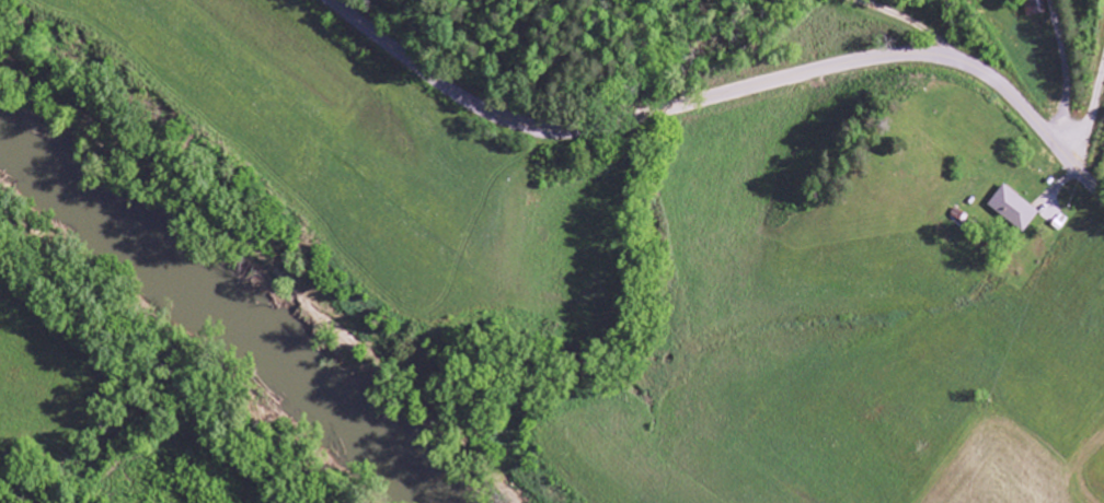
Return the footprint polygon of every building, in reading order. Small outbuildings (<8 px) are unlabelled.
[(1022,234),(1039,213),(1004,185),(987,206),(1022,234)]
